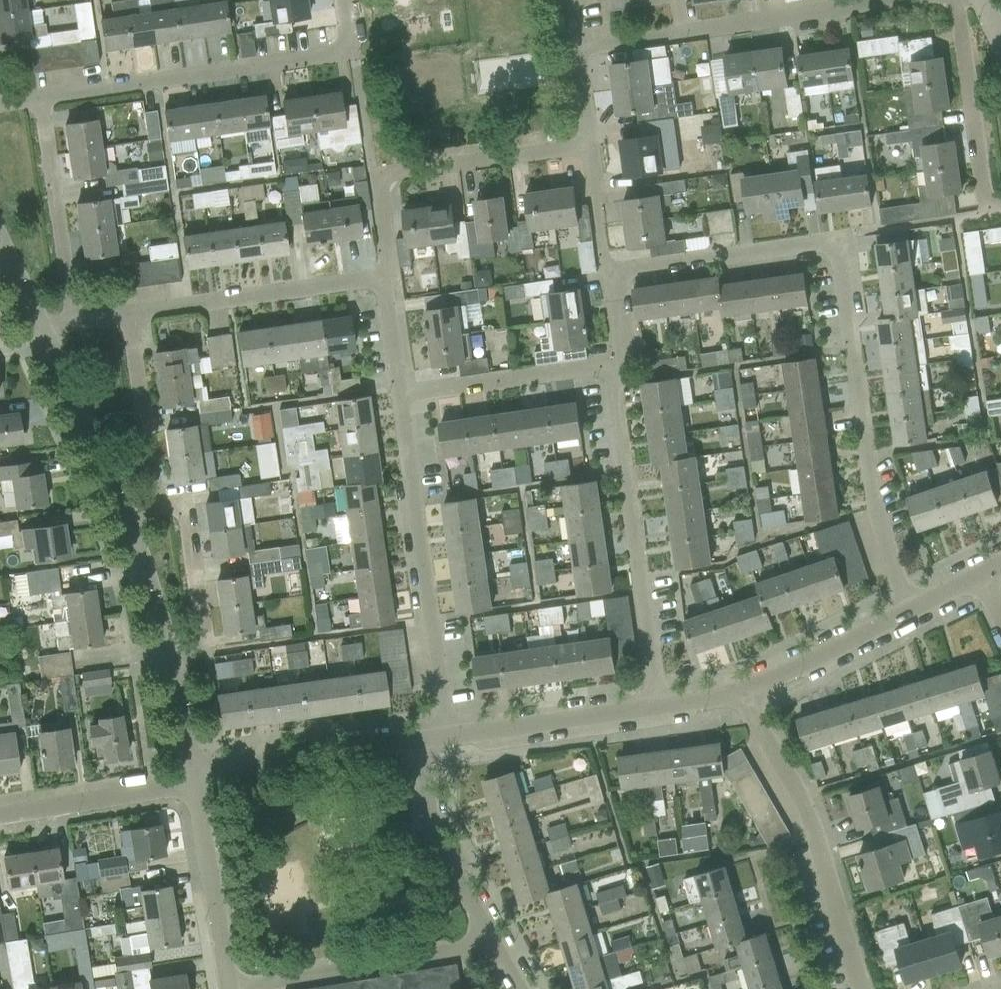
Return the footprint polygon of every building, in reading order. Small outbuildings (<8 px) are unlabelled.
[(39,11),(39,9),(26,11),(24,0),(0,0),(0,16),(39,11)] [(112,18),(100,20),(104,50),(130,46),(123,0),(110,2),(112,18)] [(123,0),(130,46),(154,43),(150,12),(138,14),(136,0),(124,0),(123,0)] [(150,12),(154,43),(178,39),(174,9),(173,0),(148,0),(150,12)] [(174,9),(178,39),(202,35),(197,0),(173,0),(174,9)] [(203,36),(227,32),(227,34),(228,34),(224,0),(198,0),(203,36)] [(270,22),(253,25),(255,38),(290,33),(289,32),(291,32),(289,20),(307,17),(305,0),(267,0),(270,22)] [(0,16),(0,42),(30,38),(30,37),(45,35),(43,24),(42,24),(39,11),(0,16)] [(863,36),(874,34),(873,24),(862,25),(863,36)] [(49,34),(50,46),(54,46),(67,44),(78,42),(95,40),(95,39),(94,39),(92,29),(77,31),(77,30),(49,34)] [(240,58),(254,56),(251,32),(237,34),(240,58)] [(894,36),(857,42),(859,58),(898,52),(904,89),(917,87),(916,87),(946,82),(942,57),(930,59),(927,37),(895,42),(894,36)] [(95,40),(78,42),(82,65),(98,63),(95,40)] [(78,42),(67,44),(70,67),(82,65),(78,42)] [(67,44),(54,46),(58,69),(70,67),(67,44)] [(50,46),(42,48),(45,71),(58,69),(54,46),(50,46)] [(614,90),(667,83),(666,72),(662,72),(660,60),(667,59),(665,46),(633,50),(634,62),(611,65),(614,90)] [(30,49),(30,53),(33,73),(45,71),(42,48),(30,49)] [(781,48),(753,52),(759,89),(786,85),(784,68),(781,48)] [(849,48),(824,51),(830,92),(855,88),(849,48)] [(798,55),(801,75),(804,95),(830,92),(824,51),(798,55)] [(731,95),(757,91),(751,53),(728,57),(728,56),(725,57),(731,95)] [(639,123),(671,119),(693,116),(691,102),(675,105),(672,82),(667,83),(614,90),(618,115),(636,112),(638,123),(639,123)] [(907,128),(902,132),(940,126),(937,109),(949,108),(946,82),(916,87),(917,87),(918,100),(905,102),(909,128),(907,128)] [(799,86),(785,88),(789,118),(803,116),(799,86)] [(338,93),(310,97),(316,131),(319,150),(329,149),(335,153),(342,153),(345,147),(360,144),(354,105),(340,107),(338,93)] [(263,95),(238,99),(242,130),(268,126),(263,95)] [(723,128),(738,126),(733,96),(719,98),(723,128)] [(316,131),(310,97),(282,102),(284,115),(270,117),(275,149),(303,145),(301,133),(316,131)] [(238,99),(213,102),(218,133),(242,130),(238,99)] [(213,102),(189,106),(193,137),(218,133),(213,102)] [(189,106),(164,110),(168,140),(193,137),(189,106)] [(156,110),(143,112),(146,136),(129,138),(130,142),(146,140),(148,140),(159,139),(156,110)] [(843,125),(858,123),(857,114),(842,116),(843,125)] [(703,145),(723,143),(720,124),(719,124),(718,118),(711,119),(712,125),(701,127),(703,145)] [(626,176),(677,169),(671,119),(639,123),(641,138),(625,140),(627,154),(623,154),(626,176)] [(64,124),(69,152),(100,147),(96,120),(64,124)] [(816,120),(807,121),(808,130),(823,128),(822,123),(816,123),(816,120)] [(885,134),(886,145),(911,141),(913,159),(926,157),(928,170),(957,166),(954,140),(942,142),(940,126),(902,132),(885,134)] [(836,135),(838,143),(839,154),(850,152),(849,145),(863,143),(861,131),(836,135)] [(838,143),(836,135),(821,137),(822,145),(838,143)] [(150,159),(161,157),(159,139),(148,140),(150,159)] [(100,147),(69,152),(72,178),(104,173),(103,162),(100,147)] [(789,173),(771,176),(777,218),(789,216),(787,205),(803,203),(802,192),(814,190),(811,170),(808,149),(786,152),(789,173)] [(282,174),(320,169),(320,163),(305,165),(304,158),(281,161),(282,174)] [(269,161),(247,165),(249,178),(271,175),(269,161)] [(238,170),(224,172),(223,172),(225,181),(249,178),(247,165),(247,164),(237,165),(238,170)] [(162,165),(135,169),(137,181),(164,177),(162,165)] [(839,165),(814,168),(821,212),(847,208),(843,177),(841,177),(839,165)] [(201,184),(210,183),(225,181),(223,172),(224,172),(223,166),(199,169),(201,184)] [(352,182),(365,181),(363,166),(350,168),(352,182)] [(920,203),(879,208),(881,224),(952,214),(949,193),(961,191),(957,166),(928,170),(930,185),(917,187),(920,203)] [(327,191),(326,172),(310,173),(311,192),(327,191)] [(743,173),(731,174),(734,201),(746,200),(748,210),(764,208),(766,220),(777,218),(771,176),(744,179),(743,173)] [(867,174),(843,177),(847,208),(871,205),(867,174)] [(137,206),(135,195),(166,190),(164,177),(137,181),(120,184),(121,185),(122,197),(108,199),(96,201),(76,203),(80,232),(112,227),(112,226),(121,225),(119,209),(137,206)] [(190,186),(189,177),(174,179),(175,188),(190,186)] [(280,179),(282,192),(296,190),(294,177),(280,179)] [(626,224),(664,218),(662,206),(672,205),(670,194),(686,192),(684,180),(640,186),(642,198),(623,201),(626,224)] [(327,200),(333,240),(360,236),(357,211),(369,210),(365,181),(352,182),(354,197),(327,200)] [(261,184),(251,185),(253,200),(263,199),(261,184)] [(243,229),(233,230),(237,259),(261,256),(257,227),(253,200),(251,185),(239,187),(241,201),(240,202),(243,229)] [(573,188),(550,191),(556,228),(578,225),(580,242),(593,241),(588,206),(587,206),(587,205),(576,206),(573,188)] [(296,190),(282,192),(286,221),(301,219),(305,244),(318,242),(318,244),(323,243),(323,241),(333,240),(327,200),(300,204),(298,190),(296,190)] [(212,191),(201,192),(204,207),(214,206),(212,191)] [(529,221),(517,222),(518,227),(521,251),(533,249),(531,231),(556,228),(550,191),(528,194),(528,192),(525,192),(529,221)] [(190,194),(192,209),(204,207),(201,192),(190,194)] [(465,223),(470,258),(471,259),(495,256),(493,240),(507,238),(509,252),(521,251),(518,227),(507,228),(502,197),(485,200),(486,204),(475,205),(478,221),(465,223)] [(451,205),(428,208),(433,243),(446,242),(448,253),(458,252),(459,259),(470,258),(465,223),(465,221),(454,223),(451,205)] [(407,237),(396,238),(399,267),(411,265),(409,246),(433,243),(428,208),(406,211),(406,209),(403,209),(407,237)] [(731,209),(705,213),(709,236),(735,232),(731,209)] [(662,219),(627,224),(630,248),(656,244),(657,256),(707,248),(710,243),(705,212),(696,214),(700,237),(684,239),(665,242),(662,219)] [(282,223),(257,227),(261,256),(286,252),(282,223)] [(112,227),(80,232),(84,257),(116,253),(112,227)] [(989,243),(1000,241),(1000,227),(987,229),(989,243)] [(233,230),(207,234),(212,263),(237,259),(233,230)] [(207,234),(182,238),(187,267),(212,263),(207,234)] [(877,244),(880,270),(912,266),(921,264),(918,239),(877,244)] [(147,250),(149,262),(154,261),(166,260),(177,258),(175,246),(147,250)] [(956,248),(940,250),(941,262),(957,259),(956,248)] [(177,258),(166,260),(169,282),(181,280),(177,258)] [(957,259),(941,262),(943,273),(959,270),(957,259)] [(166,260),(154,261),(157,284),(169,282),(166,260)] [(149,262),(141,263),(145,286),(157,284),(154,261),(149,262)] [(141,263),(130,265),(133,288),(145,286),(141,263)] [(118,267),(118,270),(121,289),(133,288),(130,265),(118,267)] [(912,266),(880,270),(884,295),(915,290),(912,266)] [(476,288),(492,286),(490,268),(475,271),(476,288)] [(803,273),(775,277),(780,307),(807,303),(803,273)] [(718,276),(690,280),(694,311),(721,307),(722,307),(719,285),(718,276)] [(775,277),(747,281),(752,311),(780,307),(775,277)] [(553,279),(533,282),(524,283),(526,297),(540,295),(544,322),(584,317),(580,289),(555,292),(553,279)] [(690,280),(661,284),(666,315),(694,311),(690,280)] [(747,281),(719,285),(722,307),(721,307),(723,315),(752,311),(747,281)] [(661,284),(633,289),(638,319),(666,315),(661,284)] [(878,320),(878,322),(919,316),(919,315),(928,314),(924,288),(915,290),(884,295),(887,318),(878,320)] [(430,338),(469,333),(467,320),(465,305),(480,304),(478,290),(445,294),(447,308),(426,311),(427,324),(425,324),(426,329),(428,329),(430,338)] [(985,290),(972,292),(974,309),(987,307),(985,290)] [(447,308),(445,294),(424,297),(426,311),(447,308)] [(940,311),(941,313),(964,310),(963,298),(947,300),(948,310),(940,311)] [(482,318),(480,304),(465,305),(467,320),(482,318)] [(964,310),(941,313),(942,324),(966,320),(964,310)] [(973,317),(976,334),(990,332),(987,315),(973,317)] [(348,316),(320,320),(324,352),(353,348),(348,316)] [(919,316),(878,322),(882,346),(921,340),(921,339),(922,339),(919,316)] [(541,351),(534,352),(536,365),(587,358),(586,344),(588,344),(586,331),(588,331),(587,326),(585,326),(584,317),(544,322),(546,336),(539,337),(541,351)] [(320,320),(293,324),(297,356),(299,373),(317,371),(319,386),(320,386),(321,395),(331,393),(327,368),(324,352),(320,320)] [(293,324),(265,328),(270,360),(297,356),(293,324)] [(265,328),(238,332),(242,364),(270,360),(265,328)] [(775,335),(776,343),(772,343),(774,356),(785,355),(783,342),(782,331),(774,333),(774,334),(775,335)] [(797,334),(799,350),(811,348),(809,332),(797,334)] [(207,337),(210,357),(212,368),(234,365),(230,333),(207,337)] [(469,333),(430,338),(434,366),(458,362),(460,376),(489,372),(487,358),(472,360),(469,333)] [(797,340),(783,342),(785,355),(799,353),(797,340)] [(921,340),(882,346),(885,370),(925,364),(921,340)] [(155,352),(159,379),(198,374),(196,360),(197,360),(195,346),(155,352)] [(971,357),(970,346),(954,349),(955,354),(956,360),(971,357)] [(741,348),(728,350),(730,363),(743,361),(741,348)] [(728,350),(700,354),(702,367),(730,363),(728,350)] [(685,356),(672,358),(674,371),(687,369),(685,356)] [(971,357),(956,360),(958,370),(973,368),(971,357)] [(992,357),(979,358),(980,368),(993,366),(992,357)] [(660,360),(662,373),(674,371),(672,358),(660,360)] [(783,363),(787,389),(819,384),(816,358),(783,363)] [(925,364),(885,370),(889,393),(928,388),(925,364)] [(337,366),(327,368),(331,393),(359,389),(357,377),(339,380),(337,366)] [(750,368),(737,370),(740,395),(753,393),(752,381),(750,368)] [(198,374),(159,379),(163,406),(196,401),(198,413),(229,409),(227,396),(202,400),(200,387),(198,374)] [(282,374),(272,376),(275,392),(285,391),(282,374)] [(262,377),(264,394),(275,392),(272,376),(262,377)] [(675,379),(642,383),(646,410),(679,405),(675,379)] [(819,384),(787,389),(791,416),(823,411),(819,384)] [(733,387),(714,390),(715,401),(734,398),(733,387)] [(928,388),(889,393),(892,419),(932,413),(928,388)] [(961,394),(963,409),(979,406),(977,392),(961,394)] [(755,407),(753,393),(740,395),(742,409),(755,407)] [(335,401),(339,428),(371,424),(367,396),(335,401)] [(734,398),(715,401),(717,412),(736,409),(734,398)] [(986,401),(988,417),(1000,415),(1000,399),(986,401)] [(576,403),(549,407),(553,439),(581,435),(576,403)] [(679,405),(646,410),(650,437),(683,432),(679,405)] [(979,406),(963,409),(965,419),(981,417),(979,406)] [(549,407),(522,411),(526,443),(553,439),(549,407)] [(200,425),(166,430),(170,457),(198,453),(210,451),(208,438),(206,425),(208,424),(221,422),(231,421),(230,415),(229,409),(198,413),(200,425)] [(238,436),(257,436),(257,410),(237,410),(238,436)] [(522,411),(494,415),(499,447),(526,443),(522,411)] [(823,411),(791,416),(795,442),(827,437),(823,411)] [(0,416),(0,444),(20,441),(16,413),(0,416)] [(932,413),(892,419),(896,444),(927,439),(925,426),(933,425),(932,413)] [(494,415),(467,419),(472,451),(499,447),(494,415)] [(467,419),(440,423),(445,455),(472,451),(467,419)] [(323,431),(322,421),(291,426),(292,435),(323,431)] [(371,424),(339,428),(343,456),(375,451),(371,424)] [(740,436),(738,424),(719,428),(721,439),(740,436)] [(967,431),(966,424),(956,425),(957,433),(967,431)] [(323,431),(292,435),(281,437),(285,464),(292,469),(296,468),(297,468),(296,463),(327,458),(325,448),(313,450),(310,434),(323,432),(323,431)] [(683,432),(650,437),(654,464),(662,462),(687,459),(683,432)] [(748,434),(750,448),(762,446),(760,432),(748,434)] [(827,437),(795,442),(799,468),(831,463),(827,437)] [(762,446),(750,448),(751,460),(764,458),(762,446)] [(959,446),(948,448),(953,465),(964,461),(959,446)] [(931,450),(921,451),(927,468),(937,465),(931,450)] [(198,453),(170,457),(174,483),(207,478),(208,490),(236,486),(247,485),(246,472),(238,474),(213,477),(210,451),(198,453)] [(375,451),(343,456),(347,484),(372,480),(379,479),(375,451)] [(927,468),(921,451),(910,453),(916,472),(927,468)] [(294,478),(296,491),(313,489),(331,487),(330,477),(327,458),(296,463),(297,468),(296,468),(297,477),(294,478)] [(696,458),(687,459),(662,462),(666,489),(699,484),(696,458)] [(568,459),(555,460),(558,479),(570,477),(568,459)] [(555,460),(543,462),(546,480),(558,479),(555,460)] [(13,465),(0,467),(0,491),(0,492),(12,491),(15,507),(25,505),(45,502),(41,473),(35,474),(33,462),(13,465)] [(831,463),(799,468),(802,493),(835,488),(831,463)] [(514,466),(502,468),(505,486),(517,485),(514,466)] [(725,469),(727,480),(746,477),(744,466),(725,469)] [(960,480),(971,511),(997,503),(995,496),(1000,494),(1000,477),(998,467),(960,480)] [(502,468),(489,470),(492,488),(505,486),(502,468)] [(463,474),(466,492),(478,490),(476,472),(463,474)] [(727,480),(729,490),(748,487),(746,477),(727,480)] [(341,485),(346,515),(376,511),(372,480),(347,484),(341,485)] [(960,480),(934,489),(945,520),(971,511),(960,480)] [(526,507),(528,519),(546,517),(569,513),(569,512),(599,508),(596,481),(565,485),(568,506),(545,509),(544,505),(526,507)] [(205,503),(209,531),(248,525),(244,497),(269,494),(267,482),(247,485),(236,486),(238,498),(205,503)] [(699,484),(666,489),(669,514),(703,509),(699,484)] [(767,486),(754,488),(756,499),(769,498),(767,486)] [(835,488),(802,493),(806,520),(839,515),(835,488)] [(313,489),(296,491),(300,521),(313,519),(328,516),(327,508),(312,510),(310,494),(314,494),(313,489)] [(934,489),(908,498),(918,529),(945,520),(934,489)] [(476,498),(444,503),(447,530),(480,525),(476,498)] [(769,498),(756,499),(758,513),(771,511),(769,498)] [(501,511),(503,523),(521,520),(519,508),(501,511)] [(569,512),(569,513),(573,540),(603,535),(599,508),(569,512)] [(703,509),(669,514),(673,541),(707,537),(703,509)] [(376,511),(346,515),(350,541),(380,537),(376,511)] [(546,517),(528,519),(530,532),(548,529),(546,517)] [(0,522),(0,534),(9,532),(12,547),(32,544),(34,561),(68,556),(64,531),(52,533),(51,526),(18,531),(16,519),(0,522)] [(313,519),(300,521),(301,533),(315,531),(313,519)] [(733,522),(735,532),(753,529),(752,519),(733,522)] [(521,520),(503,523),(504,535),(522,532),(521,520)] [(825,528),(829,540),(853,532),(849,520),(825,528)] [(248,525),(209,531),(213,556),(246,551),(248,565),(279,560),(277,546),(252,550),(248,525)] [(480,525),(447,530),(451,557),(484,553),(480,525)] [(825,528),(815,532),(822,555),(833,551),(829,540),(825,528)] [(753,529),(735,532),(737,542),(755,539),(753,529)] [(829,540),(833,551),(833,552),(857,543),(853,532),(829,540)] [(603,535),(573,540),(577,567),(607,563),(603,535)] [(380,537),(350,541),(354,570),(384,565),(380,537)] [(707,537),(673,541),(677,568),(710,563),(707,537)] [(313,538),(303,539),(304,549),(314,548),(313,538)] [(788,558),(782,541),(771,545),(777,562),(788,558)] [(833,552),(835,557),(837,563),(861,555),(857,543),(833,552)] [(756,549),(747,552),(753,570),(762,567),(756,549)] [(753,570),(747,552),(735,556),(742,574),(753,570)] [(484,553),(451,557),(455,585),(488,580),(484,553)] [(837,563),(841,575),(865,567),(861,555),(837,563)] [(835,557),(809,566),(819,596),(845,587),(841,575),(837,563),(835,557)] [(534,560),(536,573),(554,570),(552,558),(534,560)] [(217,580),(221,607),(247,603),(245,589),(262,587),(261,574),(281,571),(279,560),(248,565),(250,575),(217,580)] [(319,562),(306,564),(308,576),(321,574),(319,562)] [(527,562),(508,564),(510,577),(528,574),(527,562)] [(607,563),(577,567),(580,594),(611,590),(607,563)] [(384,565),(354,570),(358,598),(388,593),(384,565)] [(809,566),(783,575),(794,604),(819,596),(809,566)] [(841,575),(845,587),(869,579),(865,567),(841,575)] [(24,573),(27,595),(58,590),(55,568),(24,573)] [(15,592),(13,570),(0,571),(0,585),(1,593),(15,592)] [(554,570),(536,573),(538,585),(556,582),(554,570)] [(321,574),(308,576),(309,589),(323,587),(321,574)] [(528,574),(510,577),(512,589),(530,586),(528,574)] [(757,584),(761,595),(767,614),(768,613),(794,604),(783,575),(757,584)] [(716,596),(710,578),(699,581),(706,599),(716,596)] [(488,580),(455,585),(459,612),(492,607),(488,580)] [(706,599),(699,581),(689,585),(695,603),(706,599)] [(50,609),(51,609),(51,612),(53,621),(53,623),(97,617),(93,589),(48,596),(50,609)] [(346,614),(348,628),(392,621),(388,593),(358,598),(360,612),(346,614)] [(603,599),(605,611),(630,608),(628,595),(603,599)] [(735,604),(746,634),(772,625),(768,613),(767,614),(761,595),(735,604)] [(576,603),(578,621),(591,619),(589,601),(576,603)] [(247,603),(221,607),(224,633),(257,629),(259,641),(290,636),(289,624),(263,628),(261,615),(249,617),(247,603)] [(735,604),(711,612),(721,643),(746,634),(735,604)] [(561,605),(549,607),(552,625),(564,623),(561,605)] [(537,609),(539,627),(552,625),(549,607),(537,609)] [(605,611),(607,623),(632,620),(630,608),(605,611)] [(711,612),(684,621),(695,651),(721,643),(711,612)] [(507,613),(495,615),(498,633),(510,631),(507,613)] [(495,615),(484,617),(486,634),(498,633),(495,615)] [(97,617),(53,623),(57,650),(81,646),(101,643),(97,617)] [(315,618),(316,632),(330,630),(328,617),(315,618)] [(607,623),(609,636),(634,632),(632,620),(607,623)] [(401,628),(375,632),(377,645),(403,641),(401,628)] [(610,638),(611,648),(635,644),(634,632),(609,636),(609,638),(610,638)] [(527,638),(528,650),(533,681),(560,678),(556,646),(554,634),(527,638)] [(609,638),(583,642),(587,674),(615,670),(613,660),(611,648),(610,638),(609,638)] [(403,641),(377,645),(379,657),(405,654),(403,641)] [(363,658),(360,642),(350,643),(352,660),(363,658)] [(583,642),(556,646),(560,678),(587,674),(583,642)] [(307,666),(305,650),(296,651),(295,643),(294,644),(297,667),(307,666)] [(352,660),(350,643),(340,645),(343,661),(352,660)] [(283,645),(286,669),(297,668),(293,644),(283,645)] [(611,648),(613,660),(637,657),(635,644),(611,648)] [(528,650),(501,654),(506,685),(533,681),(528,650)] [(58,677),(70,675),(72,675),(69,652),(37,657),(40,679),(58,677)] [(405,654),(379,657),(381,670),(407,666),(405,654)] [(501,654),(474,657),(479,689),(506,685),(501,654)] [(252,674),(250,658),(240,659),(242,675),(252,674)] [(242,675),(240,659),(229,661),(232,677),(242,675)] [(975,665),(950,672),(959,702),(957,702),(961,714),(965,729),(976,726),(973,714),(974,713),(969,698),(984,694),(982,688),(980,680),(975,665)] [(407,666),(381,670),(381,671),(383,683),(409,679),(407,666)] [(107,670),(88,672),(82,673),(83,686),(109,682),(107,670)] [(381,671),(355,675),(359,707),(387,703),(386,695),(383,683),(381,671)] [(950,672),(924,680),(933,709),(957,702),(959,702),(950,672)] [(980,680),(982,688),(1000,682),(1000,673),(980,680)] [(70,675),(58,677),(63,711),(75,709),(70,675)] [(355,675),(327,679),(332,711),(359,707),(355,675)] [(327,679),(300,683),(304,715),(332,711),(327,679)] [(409,679),(383,683),(386,695),(410,692),(409,679)] [(924,680),(899,688),(908,717),(933,709),(924,680)] [(982,688),(984,694),(987,703),(1000,699),(1000,682),(982,688)] [(19,771),(16,751),(13,732),(12,732),(12,728),(24,726),(18,686),(18,683),(6,685),(7,694),(11,722),(0,724),(0,774),(19,771)] [(300,683),(272,687),(277,719),(304,715),(300,683)] [(272,687),(244,691),(249,723),(277,719),(272,687)] [(899,688),(874,696),(883,725),(908,717),(899,688)] [(244,691),(217,695),(222,727),(249,723),(244,691)] [(874,696),(848,704),(857,733),(883,725),(874,696)] [(987,703),(992,718),(1000,715),(1000,699),(987,703)] [(848,704),(823,711),(832,741),(857,733),(848,704)] [(832,741),(823,711),(797,719),(806,748),(832,741)] [(965,729),(961,714),(952,716),(957,731),(965,729)] [(992,718),(996,733),(1000,731),(1000,715),(992,718)] [(127,754),(121,716),(96,720),(97,723),(89,724),(95,759),(127,754)] [(38,724),(24,726),(27,747),(39,745),(42,767),(72,763),(67,729),(40,732),(38,724)] [(921,731),(912,734),(917,749),(926,746),(921,731)] [(903,737),(907,752),(910,759),(918,756),(916,749),(917,749),(912,734),(903,737)] [(720,743),(695,746),(699,778),(698,778),(700,794),(702,812),(707,811),(708,820),(716,819),(710,776),(724,774),(724,772),(722,758),(720,743)] [(695,746),(669,750),(673,781),(698,778),(699,778),(695,746)] [(871,747),(862,749),(866,765),(868,771),(878,768),(871,747)] [(741,748),(722,758),(724,772),(748,759),(741,748)] [(866,765),(862,749),(853,752),(857,768),(866,765)] [(669,750),(644,753),(649,785),(648,785),(650,799),(650,801),(663,799),(660,783),(673,781),(669,750)] [(922,793),(931,819),(953,813),(986,803),(995,800),(990,785),(1000,782),(991,751),(948,764),(954,784),(922,793)] [(619,757),(622,777),(623,788),(648,785),(649,785),(644,753),(619,757)] [(754,770),(748,759),(724,772),(724,774),(727,774),(732,783),(754,770)] [(826,776),(821,761),(811,764),(816,779),(826,776)] [(754,770),(732,783),(738,793),(760,781),(754,770)] [(484,781),(491,805),(521,796),(513,772),(484,781)] [(603,797),(596,774),(584,777),(591,800),(603,797)] [(533,781),(536,792),(554,786),(551,776),(533,781)] [(760,781),(738,793),(744,804),(766,791),(760,781)] [(554,786),(536,792),(521,796),(491,805),(498,830),(528,820),(524,807),(530,806),(531,809),(558,801),(554,786)] [(881,786),(848,796),(858,827),(869,824),(873,837),(907,826),(898,797),(885,801),(881,786)] [(766,791),(744,804),(750,815),(772,801),(766,791)] [(650,801),(650,799),(638,801),(641,821),(654,819),(650,801)] [(772,801),(750,815),(756,825),(778,812),(772,801)] [(986,803),(953,813),(956,823),(954,824),(962,850),(975,846),(977,857),(1000,849),(1000,810),(990,813),(986,803)] [(610,817),(606,806),(594,810),(598,821),(610,817)] [(778,812),(756,825),(759,829),(760,832),(762,835),(784,823),(778,812)] [(528,820),(498,830),(506,853),(535,845),(528,820)] [(546,828),(550,840),(568,834),(565,822),(546,828)] [(784,823),(762,835),(766,841),(769,846),(791,834),(784,823)] [(96,860),(99,877),(127,873),(125,860),(164,854),(159,824),(120,831),(124,855),(96,860)] [(869,890),(905,878),(901,863),(912,860),(912,858),(925,854),(916,824),(907,826),(873,837),(877,849),(858,855),(869,890)] [(751,836),(749,839),(749,843),(752,845),(756,845),(758,843),(759,845),(766,841),(762,835),(760,832),(757,837),(755,835),(751,836)] [(568,834),(550,840),(553,852),(572,846),(568,834)] [(706,834),(682,838),(684,852),(708,848),(706,834)] [(677,854),(675,837),(657,840),(659,856),(677,854)] [(535,845),(506,853),(513,878),(542,869),(535,845)] [(70,850),(72,863),(85,861),(83,847),(70,850)] [(57,848),(30,852),(35,884),(34,884),(36,898),(51,896),(51,899),(65,897),(57,848)] [(3,856),(6,876),(8,888),(34,884),(35,884),(30,852),(3,856)] [(557,864),(561,876),(579,871),(575,859),(557,864)] [(658,876),(660,869),(658,863),(646,866),(650,879),(658,876)] [(725,866),(683,879),(691,903),(702,900),(732,891),(725,866)] [(966,872),(968,880),(979,876),(988,881),(994,879),(990,866),(966,872)] [(542,869),(513,878),(520,902),(548,894),(550,893),(549,892),(542,869)] [(129,887),(127,873),(99,877),(102,891),(129,887)] [(550,893),(548,894),(555,918),(585,909),(577,884),(549,892),(550,893)] [(120,907),(123,922),(174,914),(169,886),(140,891),(142,903),(120,907)] [(597,893),(600,904),(617,899),(617,898),(626,896),(623,886),(597,893)] [(732,891),(702,900),(709,923),(739,914),(732,891)] [(660,912),(669,910),(664,895),(656,898),(660,912)] [(958,906),(969,942),(984,937),(990,956),(1000,953),(1000,915),(993,917),(987,898),(958,906)] [(617,899),(600,904),(603,914),(620,909),(617,899)] [(65,903),(70,931),(83,929),(78,901),(65,903)] [(937,934),(924,938),(934,973),(961,965),(954,946),(969,942),(958,906),(930,914),(937,934)] [(585,909),(555,918),(562,942),(592,933),(585,909)] [(0,914),(0,915),(4,942),(26,939),(25,937),(16,939),(12,912),(0,914)] [(182,938),(180,927),(176,926),(174,914),(123,922),(125,934),(128,934),(130,949),(149,946),(179,941),(178,940),(182,938)] [(739,914),(709,923),(717,948),(736,942),(747,939),(739,914)] [(671,919),(663,922),(662,922),(666,936),(676,933),(671,919)] [(907,982),(934,973),(924,938),(910,943),(904,922),(875,932),(886,967),(901,962),(907,982)] [(89,927),(90,938),(114,933),(113,923),(89,927)] [(88,956),(83,929),(70,931),(43,935),(45,948),(72,944),(75,958),(88,956)] [(592,933),(562,942),(569,966),(599,957),(599,956),(592,933)] [(676,933),(666,936),(674,961),(683,958),(696,954),(695,953),(683,957),(676,933)] [(766,933),(747,939),(736,942),(740,955),(723,960),(727,971),(743,966),(773,957),(766,933)] [(611,941),(614,951),(632,946),(628,936),(611,941)] [(4,942),(9,969),(12,988),(52,988),(51,986),(35,988),(35,986),(33,983),(26,939),(4,942)] [(0,943),(0,971),(9,969),(4,942),(0,943)] [(642,943),(632,946),(614,951),(617,962),(635,957),(634,956),(644,953),(642,943)] [(697,957),(711,955),(710,943),(696,945),(697,957)] [(569,966),(576,988),(579,988),(606,981),(606,980),(621,975),(617,962),(614,951),(599,956),(599,957),(569,966)] [(89,967),(91,976),(128,969),(128,970),(150,966),(148,952),(112,957),(113,963),(89,967)] [(683,958),(674,961),(678,975),(686,972),(687,974),(701,970),(696,954),(683,958)] [(743,966),(750,988),(753,988),(780,981),(773,957),(743,966)] [(448,988),(462,988),(457,963),(445,965),(448,988)] [(432,967),(436,988),(448,988),(445,965),(432,967)] [(420,969),(423,988),(436,988),(432,967),(420,969)] [(91,976),(91,977),(91,979),(93,988),(114,984),(115,988),(187,988),(184,974),(148,980),(149,984),(131,986),(128,970),(128,969),(91,976)] [(407,971),(410,988),(423,988),(420,969),(407,971)] [(395,973),(397,988),(410,988),(407,971),(395,973)] [(579,988),(619,988),(643,982),(640,971),(606,981),(579,988)] [(712,988),(722,988),(720,984),(726,982),(723,972),(708,976),(712,988)] [(382,975),(385,988),(397,988),(395,973),(382,975)] [(370,977),(372,988),(385,988),(382,975),(370,977)] [(358,980),(360,988),(372,988),(370,977),(358,980)] [(346,982),(347,988),(360,988),(358,980),(346,982)]
